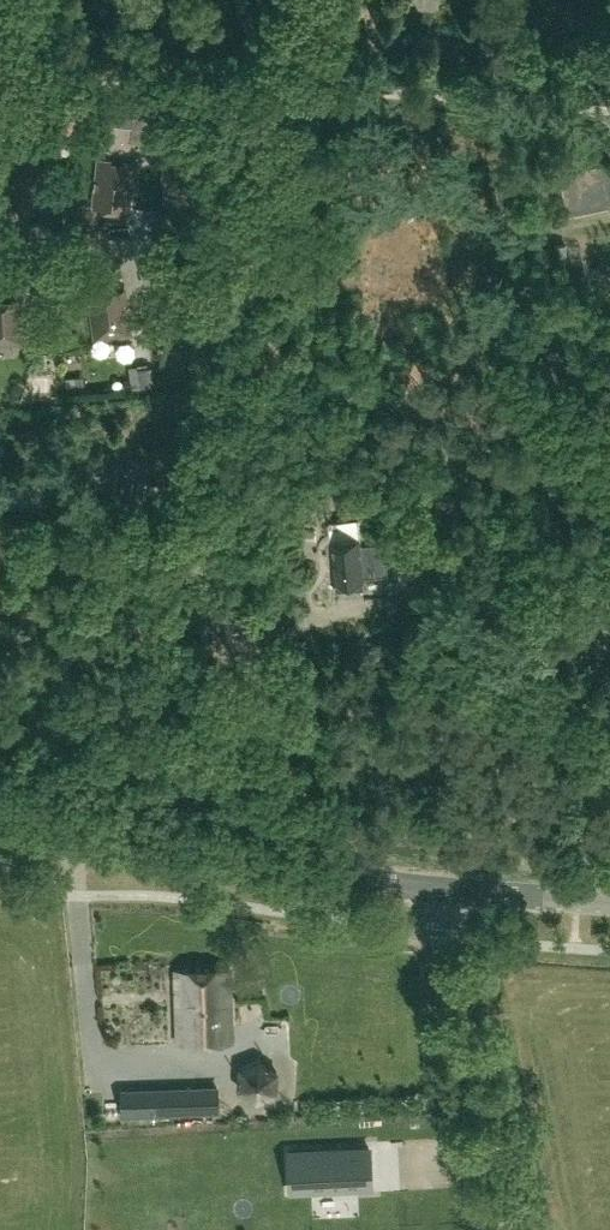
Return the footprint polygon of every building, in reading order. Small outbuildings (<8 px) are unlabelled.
[(139,143),(139,112),(111,111),(111,142),(139,143)] [(86,119),(83,148),(100,150),(103,121),(86,119)] [(47,163),(12,161),(11,205),(46,206),(47,163)] [(134,165),(99,161),(94,204),(129,208),(134,165)] [(125,290),(90,295),(95,338),(130,333),(125,290)] [(0,301),(0,344),(23,343),(20,300),(0,301)] [(334,581),(363,578),(360,543),(330,546),(334,581)] [(230,967),(175,968),(178,1043),(233,1041),(230,967)] [(281,1065),(244,1066),(245,1096),(282,1095),(281,1065)] [(211,1123),(210,1099),(161,1101),(162,1125),(211,1123)] [(371,1187),(369,1146),(289,1150),(291,1191),(371,1187)]
